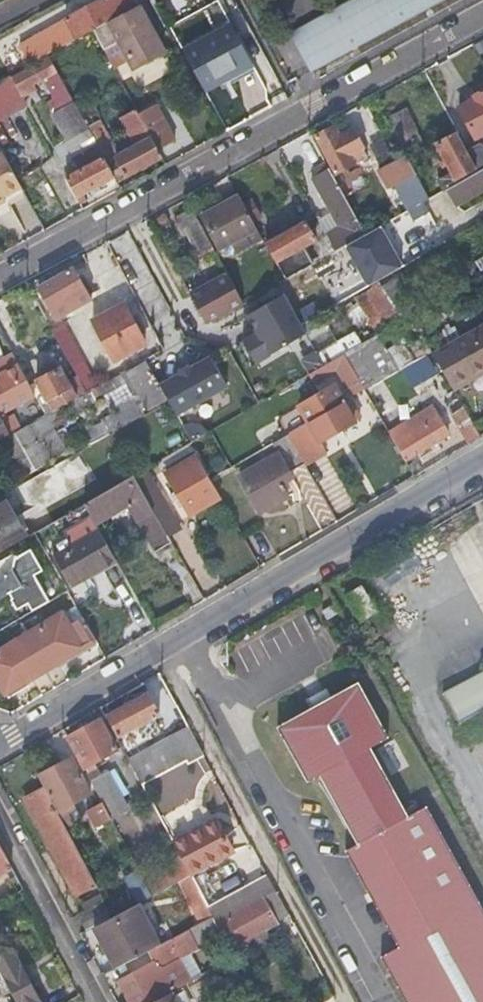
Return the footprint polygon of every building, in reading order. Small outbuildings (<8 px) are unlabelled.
[(64,17),(76,40),(94,30),(139,6),(135,0),(94,0),(64,17)] [(291,33),(311,69),(439,0),(351,0),(291,33)] [(139,6),(94,30),(106,52),(121,43),(135,69),(165,54),(139,6)] [(17,42),(30,65),(49,55),(76,40),(64,17),(17,42)] [(217,77),(248,59),(229,24),(182,50),(205,93),(221,84),(217,77)] [(0,81),(0,120),(27,105),(20,92),(49,76),(51,80),(60,74),(58,70),(56,72),(48,59),(13,79),(10,76),(0,81)] [(77,105),(60,74),(51,80),(54,85),(50,87),(86,155),(100,147),(90,128),(77,105)] [(474,98),(474,100),(458,109),(475,139),(482,135),(482,93),(474,98)] [(139,114),(159,150),(176,140),(157,104),(139,114)] [(127,176),(162,157),(159,150),(139,114),(136,108),(120,117),(136,145),(119,154),(116,156),(127,176)] [(423,142),(405,110),(390,117),(407,150),(423,142)] [(115,176),(118,181),(127,176),(116,156),(119,154),(102,122),(90,128),(100,147),(115,176)] [(340,137),(335,127),(316,137),(336,173),(369,156),(354,129),(340,137)] [(466,151),(457,134),(436,145),(451,172),(438,179),(444,191),(446,190),(478,172),(466,151)] [(478,172),(482,169),(482,146),(480,143),(466,151),(478,172)] [(115,176),(100,147),(86,155),(76,159),(81,170),(67,178),(77,197),(115,176)] [(23,186),(4,152),(0,155),(0,199),(23,186)] [(416,174),(407,156),(381,170),(391,188),(405,181),(416,174)] [(365,235),(329,169),(313,177),(340,227),(325,236),(333,253),(365,235)] [(446,190),(455,206),(482,190),(482,169),(478,172),(446,190)] [(405,181),(418,206),(429,199),(416,174),(405,181)] [(257,229),(240,196),(203,216),(221,249),(231,243),(237,253),(253,244),(248,234),(257,229)] [(429,199),(418,206),(420,211),(406,219),(412,230),(433,217),(427,206),(432,204),(429,199)] [(214,247),(193,209),(179,216),(201,255),(214,247)] [(325,236),(317,221),(307,226),(315,241),(310,244),(320,261),(333,253),(325,236)] [(266,245),(285,281),(313,265),(304,248),(310,244),(315,241),(307,226),(305,223),(266,245)] [(99,284),(87,263),(40,289),(56,321),(93,300),(88,291),(99,284)] [(230,276),(192,297),(208,325),(245,303),(230,276)] [(148,278),(135,285),(163,337),(176,329),(148,278)] [(333,303),(322,284),(292,301),(303,321),(333,303)] [(255,331),(242,339),(257,365),(310,335),(286,293),(246,316),(255,331)] [(148,344),(126,305),(95,321),(118,361),(148,344)] [(431,350),(437,360),(441,358),(450,375),(482,357),(482,320),(431,350)] [(65,323),(53,331),(83,384),(88,392),(98,387),(65,323)] [(326,363),(344,353),(338,343),(320,353),(326,363)] [(31,352),(18,359),(32,386),(40,381),(42,380),(39,366),(31,352)] [(178,416),(231,390),(213,353),(160,380),(178,416)] [(362,386),(344,353),(326,363),(324,364),(308,374),(313,381),(335,368),(350,393),(362,386)] [(32,386),(18,359),(5,366),(9,373),(16,387),(21,384),(26,392),(29,399),(30,406),(2,422),(11,436),(19,432),(30,425),(31,424),(47,416),(32,386)] [(150,410),(168,400),(147,362),(129,372),(150,410)] [(40,381),(55,411),(88,392),(83,384),(73,388),(62,369),(42,380),(40,381)] [(27,399),(29,399),(26,392),(21,384),(16,387),(9,373),(0,378),(0,414),(27,399)] [(126,382),(121,376),(100,388),(104,394),(126,382)] [(285,436),(302,464),(325,452),(319,440),(358,417),(348,400),(343,403),(333,385),(298,405),(309,422),(285,436)] [(145,413),(134,395),(112,408),(122,426),(145,413)] [(387,431),(403,459),(445,435),(430,407),(387,431)] [(450,417),(465,444),(478,435),(464,409),(450,417)] [(47,416),(31,424),(51,460),(67,451),(54,429),(58,426),(51,414),(48,415),(47,416)] [(11,436),(2,422),(0,417),(0,442),(11,436)] [(19,432),(39,469),(51,462),(30,425),(19,432)] [(278,478),(302,464),(285,436),(272,442),(279,454),(270,459),(268,455),(251,464),(253,469),(238,478),(261,516),(289,498),(278,478)] [(189,513),(219,497),(209,479),(196,456),(167,473),(189,513)] [(179,526),(145,468),(134,475),(167,534),(179,526)] [(153,551),(171,541),(167,534),(134,475),(85,504),(97,525),(129,507),(153,551)] [(0,498),(0,554),(27,538),(3,497),(0,498)] [(70,588),(118,561),(97,525),(85,504),(65,515),(75,532),(80,529),(86,541),(55,558),(70,588)] [(50,601),(36,576),(44,571),(31,549),(17,558),(15,554),(0,562),(0,598),(8,594),(18,609),(27,603),(33,611),(50,601)] [(374,611),(362,586),(347,592),(359,620),(374,611)] [(22,637),(43,671),(81,647),(86,654),(99,646),(83,619),(70,626),(61,613),(22,637)] [(43,671),(22,637),(0,651),(0,686),(8,699),(25,689),(22,684),(43,671)] [(444,696),(459,726),(482,714),(482,715),(482,676),(444,696)] [(322,700),(334,720),(283,751),(270,729),(260,735),(291,789),(303,782),(342,850),(328,858),(383,952),(367,963),(390,1001),(482,1001),(482,947),(408,813),(390,822),(351,755),(370,744),(338,691),(322,700)] [(155,702),(151,694),(108,717),(119,737),(164,712),(158,700),(155,702)] [(334,720),(322,700),(317,702),(311,694),(290,707),(294,715),(270,729),(283,751),(334,720)] [(117,750),(101,721),(70,738),(89,775),(98,770),(94,763),(117,750)] [(204,755),(191,729),(129,763),(141,784),(183,761),(186,764),(204,755)] [(72,757),(39,774),(66,826),(72,822),(65,806),(91,792),(72,757)] [(102,801),(111,819),(128,810),(107,770),(90,780),(102,801)] [(97,885),(45,789),(25,799),(76,896),(97,885)] [(96,827),(111,819),(102,801),(86,810),(96,827)] [(214,820),(173,843),(181,859),(189,875),(231,852),(214,820)] [(13,869),(0,846),(0,876),(13,869)] [(189,875),(181,859),(144,878),(152,896),(179,881),(189,875)] [(152,896),(144,878),(138,869),(125,876),(140,902),(152,896)] [(212,917),(207,907),(189,875),(179,881),(202,921),(212,917)] [(219,929),(230,949),(278,922),(265,897),(216,923),(219,929)] [(114,917),(106,902),(76,916),(85,932),(95,926),(114,917)] [(138,903),(114,917),(95,926),(117,967),(161,943),(138,903)] [(212,917),(202,921),(187,929),(193,941),(219,929),(216,923),(212,917)] [(16,1001),(48,1001),(46,997),(38,1001),(11,949),(0,955),(0,972),(1,973),(9,989),(16,1001)] [(170,990),(191,978),(179,957),(159,968),(154,962),(118,981),(129,1001),(141,1001),(168,987),(170,990)] [(241,977),(231,961),(217,968),(226,986),(241,977)] [(1,973),(0,974),(0,994),(9,989),(1,973)] [(170,993),(153,1001),(175,1001),(170,993)]
